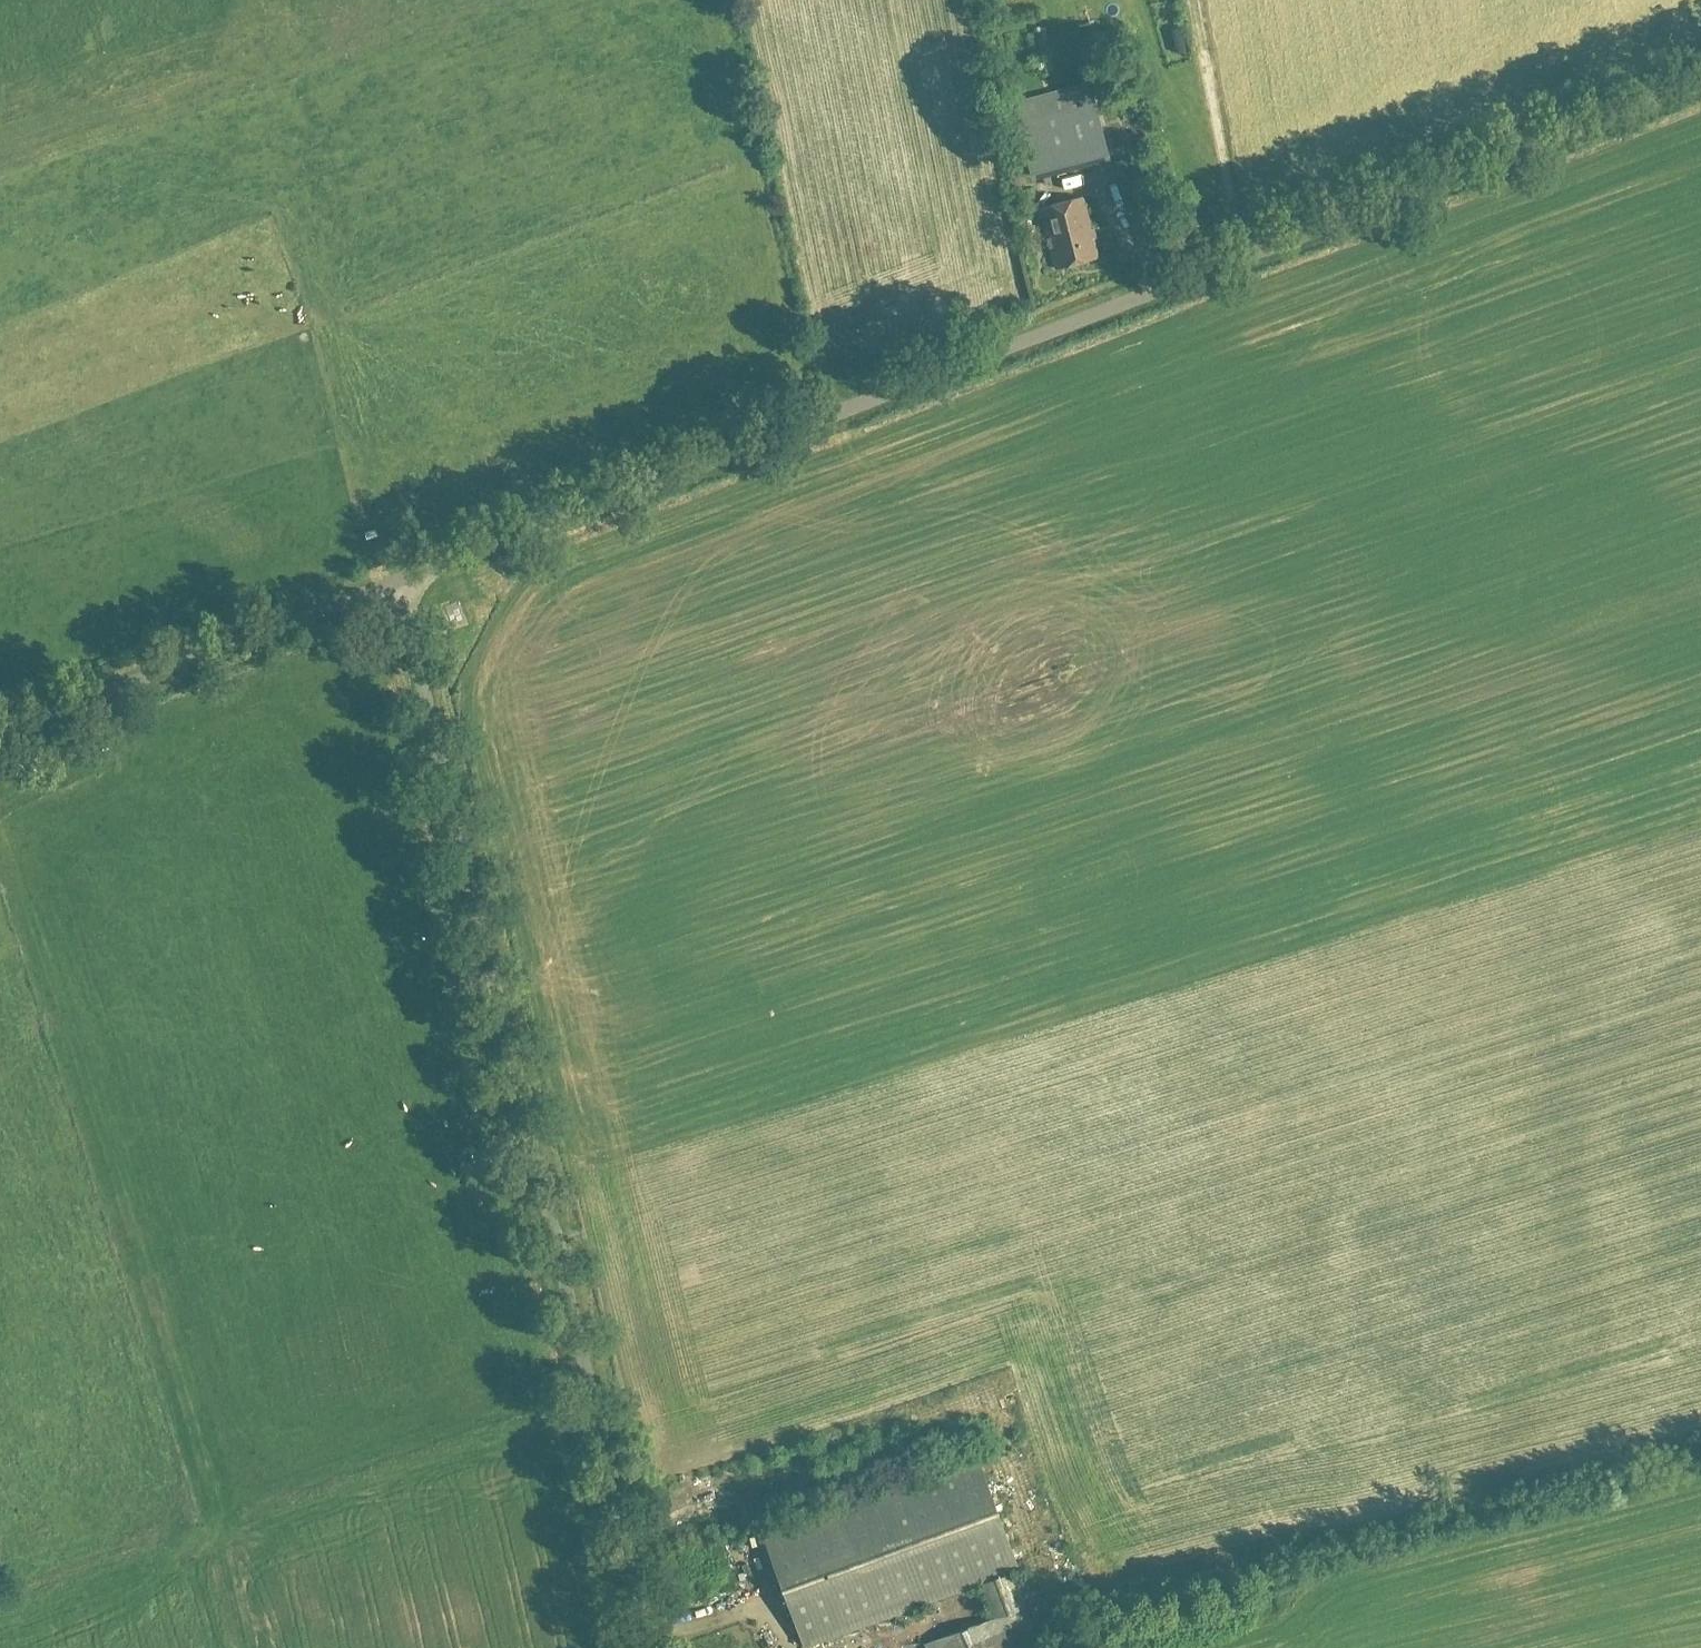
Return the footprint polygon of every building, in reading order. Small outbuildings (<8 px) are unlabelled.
[(1042,98),(1044,111),(1068,107),(1066,94),(1042,98)] [(1095,106),(1026,124),(1017,126),(1031,178),(1108,157),(1095,106)] [(1142,154),(1114,162),(1126,205),(1154,198),(1142,154)] [(1054,269),(1098,258),(1084,198),(1040,208),(1054,269)] [(1013,1572),(1019,1570),(976,1454),(761,1532),(803,1647),(807,1647),(979,1585),(991,1617),(924,1641),(926,1647),(1036,1647),(1040,1647),(1013,1572)]
